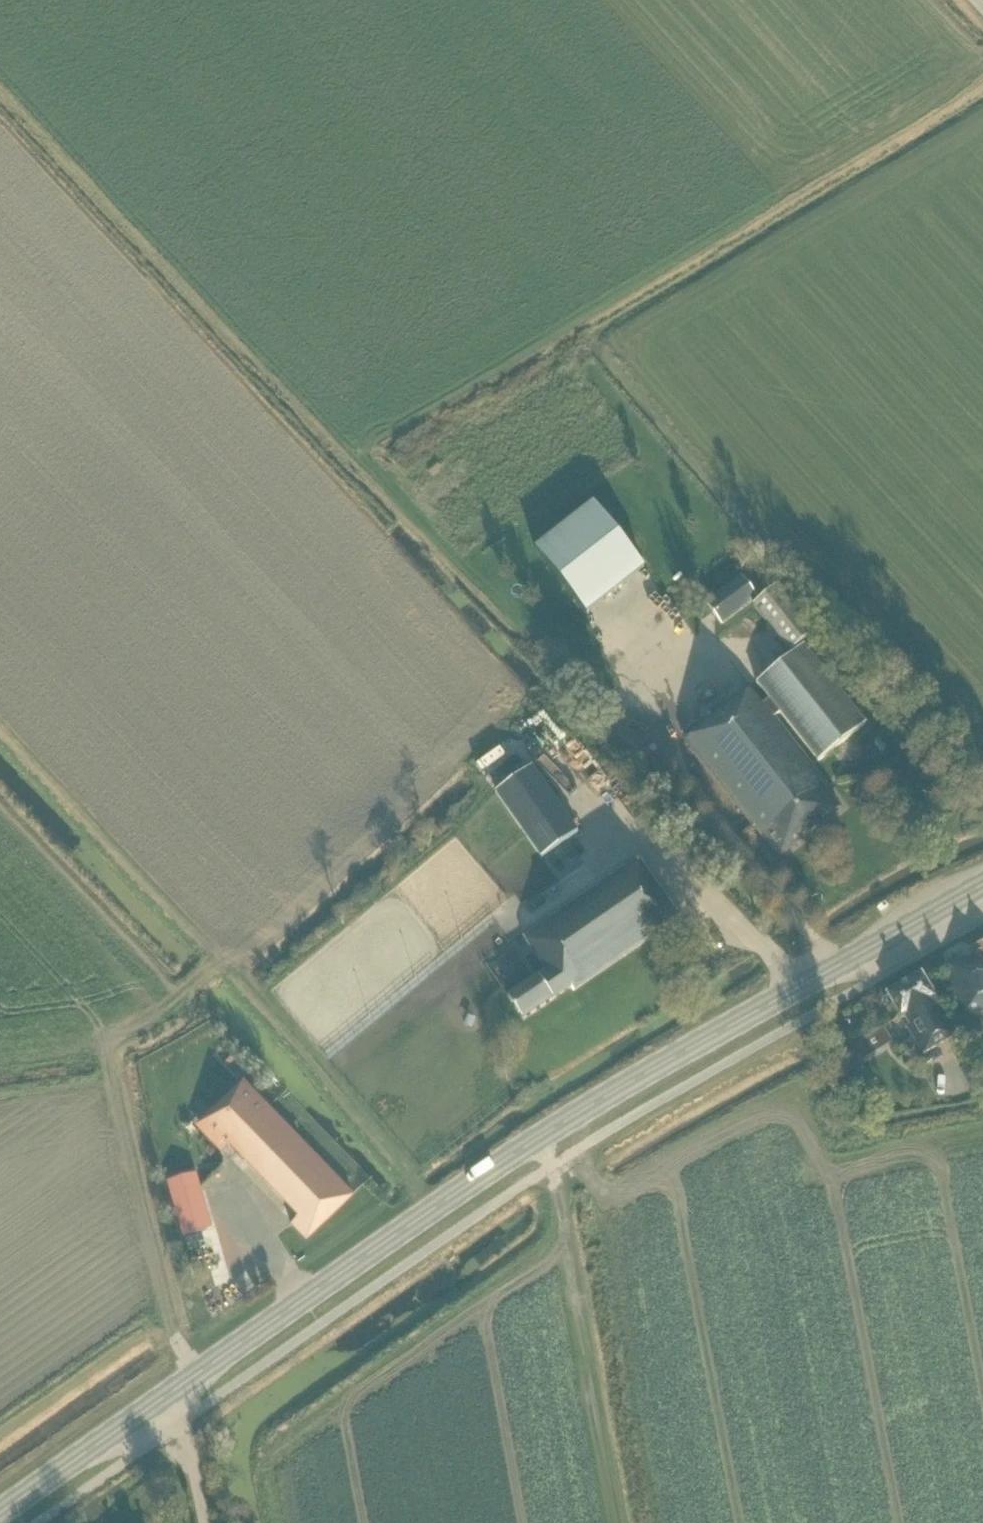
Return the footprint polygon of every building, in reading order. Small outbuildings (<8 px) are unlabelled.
[(644,570),(593,505),(535,551),(585,616),(644,570)] [(720,625),(755,599),(740,579),(705,605),(720,625)] [(789,654),(814,634),(778,587),(752,607),(789,654)] [(867,725),(804,646),(755,684),(768,700),(763,704),(751,689),(701,728),(697,724),(683,735),(686,740),(684,741),(753,828),(757,825),(781,857),(840,810),(823,789),(827,786),(773,718),(779,714),(817,763),(867,725)] [(928,778),(935,772),(927,763),(920,769),(928,778)] [(543,858),(580,832),(534,766),(498,791),(543,858)] [(522,907),(580,867),(567,848),(509,888),(522,907)] [(573,993),(679,920),(637,861),(524,937),(546,972),(507,998),(523,1021),(554,1001),(553,1000),(570,989),(573,993)] [(982,1012),(982,943),(971,946),(974,958),(945,965),(957,1018),(982,1012)] [(937,1010),(935,1007),(939,1005),(921,975),(886,995),(900,1019),(905,1016),(911,1026),(906,1028),(922,1055),(957,1035),(941,1008),(937,1010)] [(892,1043),(883,1029),(847,1050),(856,1065),(892,1043)] [(982,1091),(982,1077),(975,1063),(961,1071),(975,1096),(982,1091)] [(306,1241),(353,1196),(243,1082),(196,1127),(223,1154),(230,1147),(298,1218),(291,1225),(306,1241)] [(183,1237),(212,1229),(197,1173),(168,1181),(183,1237)]
